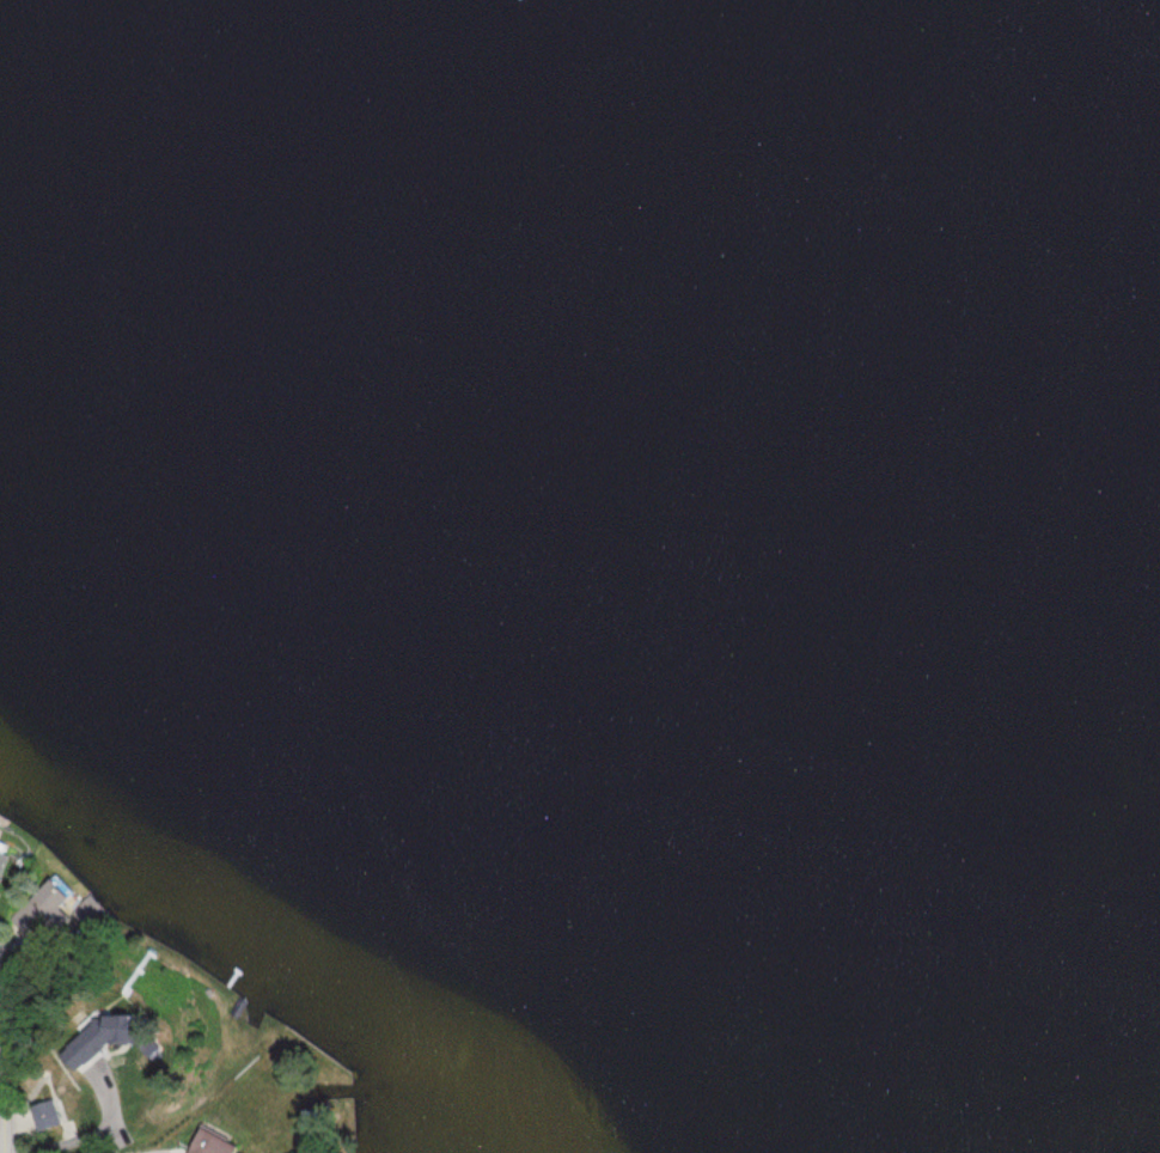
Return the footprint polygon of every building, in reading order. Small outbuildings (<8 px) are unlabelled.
[(46,1131),(66,1122),(57,1105),(38,1115),(46,1131)] [(251,1147),(207,1129),(197,1152),(248,1152),(251,1147)]
